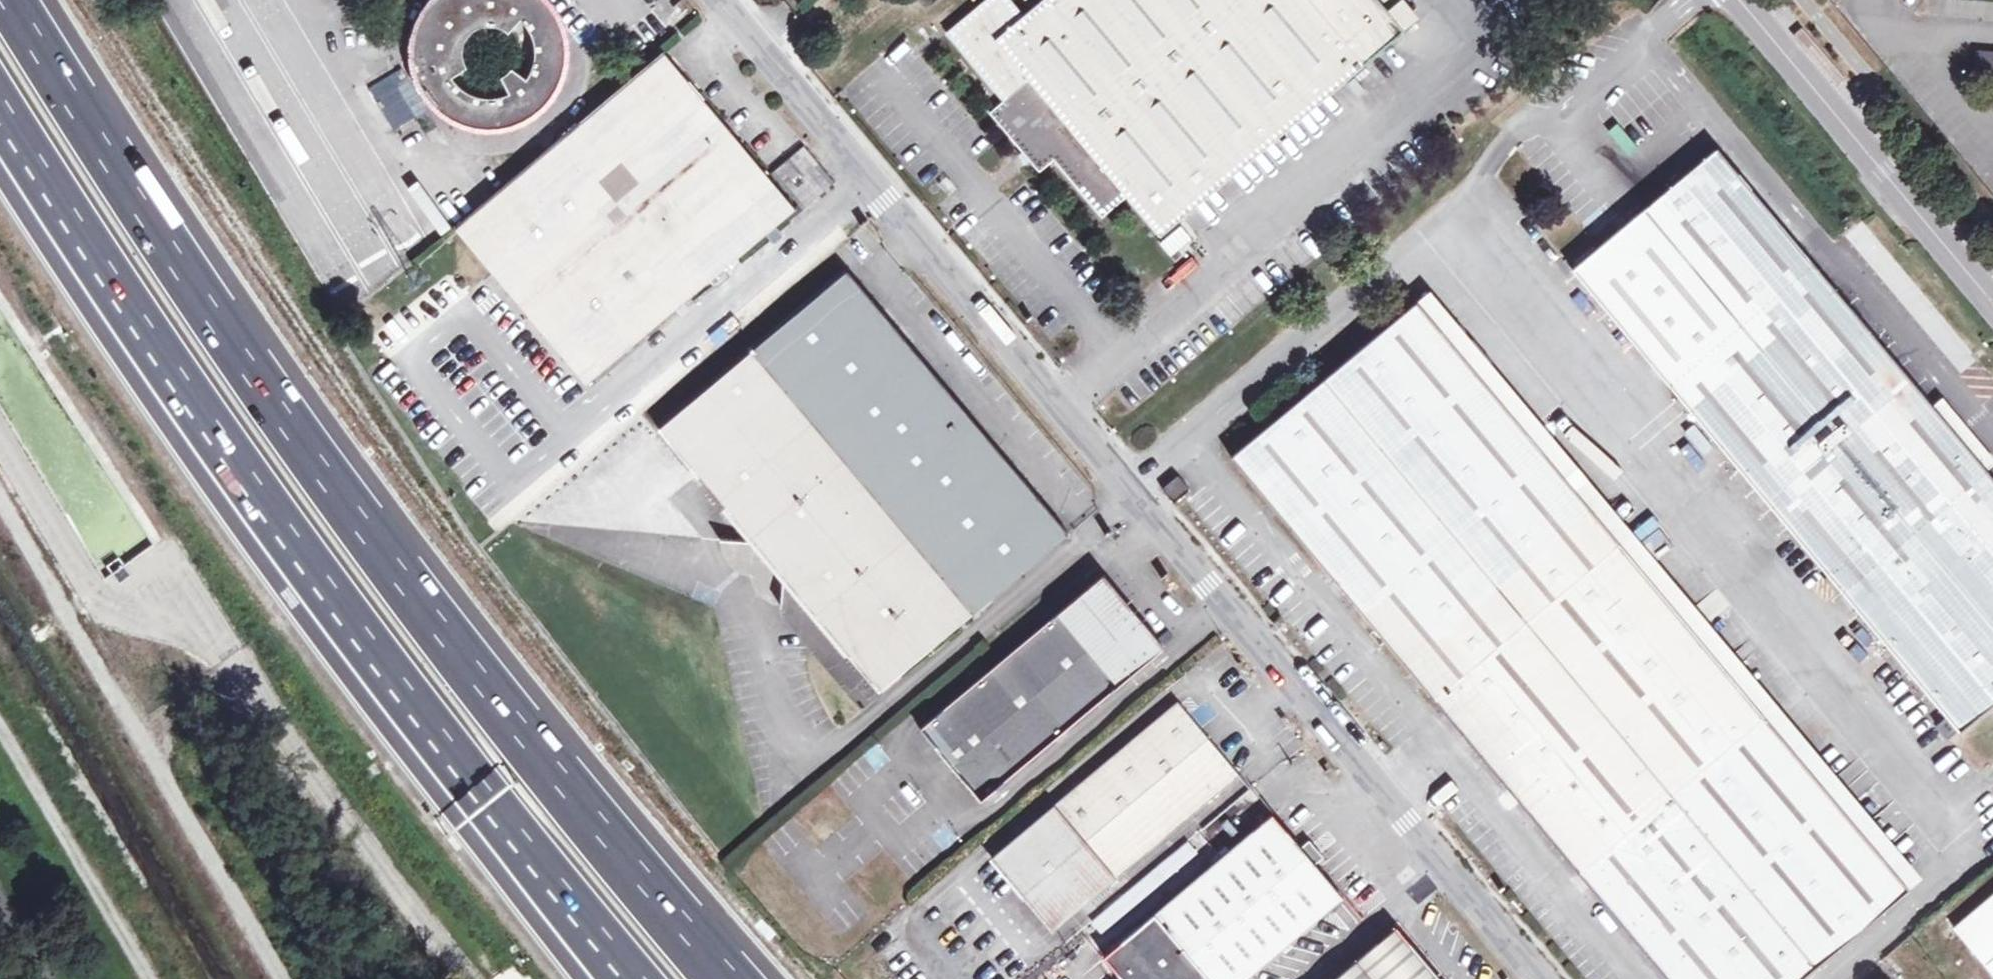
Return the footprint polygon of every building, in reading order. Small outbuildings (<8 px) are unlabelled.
[(421,36),(418,48),(419,62),(421,75),(427,89),(436,101),(444,109),(452,114),(465,121),(475,124),(486,125),(498,125),(509,122),(520,118),(533,110),(543,100),(552,88),(558,73),(560,62),(560,49),(559,38),(555,25),(550,15),(542,5),(536,0),(442,0),(438,4),(435,8),(430,15),(424,25),(421,36)] [(1159,236),(1186,214),(1177,203),(1324,80),(1335,89),(1404,32),(1377,0),(1041,0),(1023,15),(1011,0),(985,0),(946,33),(1003,102),(991,113),(1039,172),(1053,159),(1101,216),(1125,197),(1159,236)] [(1402,0),(1377,0),(1404,32),(1419,20),(1402,0)] [(1992,80),(1992,52),(1979,51),(1976,79),(1992,80)] [(586,385),(794,210),(663,55),(455,231),(511,296),(586,385)] [(1177,203),(1186,214),(1335,89),(1324,80),(1177,203)] [(1692,413),(1836,294),(1812,265),(1717,150),(1599,249),(1573,270),(1692,413)] [(1160,279),(1167,291),(1191,277),(1184,265),(1160,279)] [(878,693),(1066,535),(848,275),(659,431),(878,693)] [(1860,615),(1992,504),(1992,481),(1984,469),(1932,407),(1836,294),(1692,413),(1860,615)] [(1231,457),(1668,978),(1797,978),(1907,887),(1561,474),(1511,413),(1493,392),(1416,300),(1231,457)] [(1523,402),(1505,382),(1493,392),(1511,413),(1523,402)] [(1992,462),(1941,399),(1932,407),(1984,469),(1992,462)] [(1920,876),(1573,463),(1561,474),(1907,887),(1920,876)] [(1180,501),(1191,491),(1178,474),(1161,489),(1174,505),(1180,501)] [(1860,615),(1945,714),(1934,723),(1945,736),(1956,727),(1958,730),(1964,725),(1983,710),(1992,701),(1992,504),(1860,615)] [(1163,648),(1103,578),(921,730),(981,801),(1163,648)] [(1235,775),(1177,705),(998,855),(1055,925),(1235,775)] [(874,747),(864,757),(876,770),(887,760),(874,747)] [(1271,817),(1104,957),(1123,978),(1246,978),(1341,899),(1271,817)] [(1950,932),(1991,978),(1992,978),(1992,895),(1950,932)] [(1396,929),(1336,978),(1438,978),(1396,929)]
